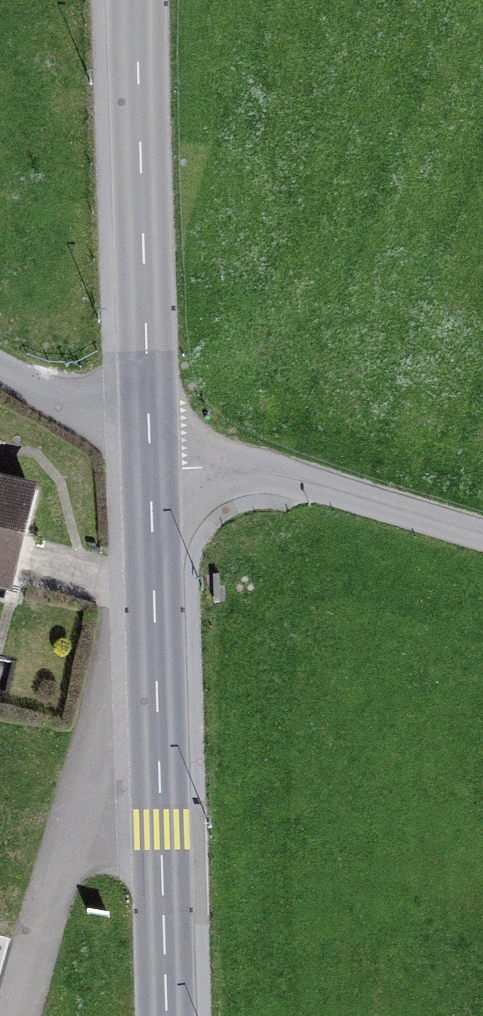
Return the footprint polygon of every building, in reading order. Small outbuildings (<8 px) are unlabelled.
[(0,486),(0,602),(14,605),(39,494),(0,486)]
